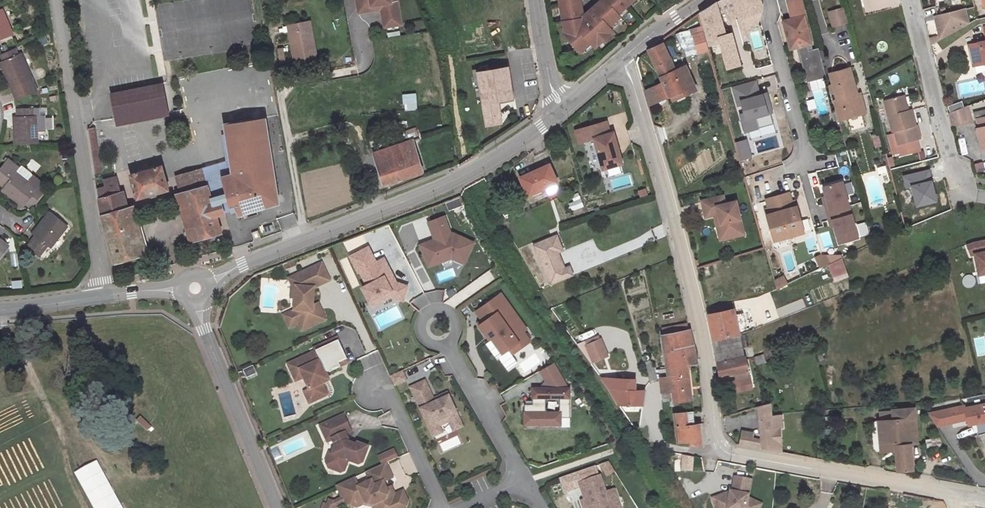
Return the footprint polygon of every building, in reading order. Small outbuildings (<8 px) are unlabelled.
[(354,15),(369,13),(368,9),(376,7),(377,12),(380,30),(397,27),(392,0),(352,0),(354,15)] [(588,10),(591,14),(585,20),(579,21),(575,0),(555,0),(561,32),(558,36),(575,53),(584,45),(589,50),(607,33),(603,29),(616,18),(613,15),(631,0),(598,0),(588,10)] [(757,18),(751,0),(736,0),(743,22),(744,22),(757,18)] [(757,18),(767,15),(768,11),(765,0),(751,0),(757,18)] [(805,2),(792,6),(798,26),(810,22),(811,22),(805,2)] [(706,17),(714,46),(724,43),(728,55),(741,51),(736,34),(732,32),(729,33),(721,6),(706,17)] [(13,36),(4,11),(0,13),(0,41),(13,36)] [(850,28),(846,14),(834,17),(838,31),(850,28)] [(757,18),(744,22),(747,31),(766,25),(767,15),(757,18)] [(941,43),(932,45),(933,48),(970,30),(967,16),(936,23),(941,43)] [(308,22),(286,26),(292,63),(314,60),(308,22)] [(798,26),(789,28),(797,55),(804,52),(818,49),(810,22),(798,26)] [(713,54),(707,31),(696,34),(703,57),(713,54)] [(654,110),(679,98),(688,94),(700,89),(691,70),(680,74),(673,57),(668,47),(655,54),(668,85),(649,93),(654,110)] [(980,48),(972,50),(977,71),(984,70),(984,51),(980,48)] [(818,49),(804,52),(814,87),(832,82),(824,54),(820,55),(818,49)] [(37,94),(22,56),(16,59),(13,50),(1,54),(5,62),(0,64),(0,66),(15,103),(37,94)] [(746,68),(741,51),(728,55),(733,72),(746,68)] [(683,52),(673,57),(680,74),(691,70),(683,52)] [(500,73),(468,77),(474,119),(475,130),(488,129),(486,107),(504,104),(500,73)] [(843,120),(870,112),(866,98),(864,99),(855,73),(837,78),(844,105),(839,106),(841,113),(843,120)] [(761,83),(738,89),(744,108),(748,107),(750,116),(746,117),(751,134),(765,130),(762,119),(778,115),(774,103),(770,104),(768,97),(765,98),(761,83)] [(153,85),(105,97),(112,122),(159,110),(153,85)] [(702,94),(700,89),(688,94),(691,99),(702,94)] [(402,110),(416,109),(415,92),(401,93),(402,110)] [(681,104),(691,99),(688,94),(679,98),(681,104)] [(806,100),(808,109),(815,107),(814,99),(806,100)] [(948,110),(962,105),(961,101),(947,106),(948,110)] [(909,117),(905,102),(889,106),(897,138),(899,138),(902,151),(925,146),(922,132),(921,132),(916,115),(913,116),(909,117)] [(15,152),(43,151),(41,110),(34,111),(34,104),(20,105),(21,111),(13,111),(15,152)] [(971,110),(961,113),(964,126),(975,123),(971,110)] [(843,122),(844,125),(872,116),(870,112),(843,120),(843,122)] [(964,126),(961,113),(951,117),(954,129),(964,126)] [(980,132),(983,132),(981,122),(984,121),(984,115),(976,117),(980,132)] [(275,194),(259,116),(236,121),(238,132),(221,135),(229,174),(218,178),(222,190),(229,212),(233,211),(235,215),(270,204),(268,197),(275,194)] [(220,135),(221,135),(238,132),(236,121),(218,124),(220,135)] [(94,172),(102,171),(93,127),(85,128),(94,172)] [(582,136),(585,149),(600,145),(608,173),(628,168),(624,151),(623,151),(619,139),(616,140),(613,128),(582,136)] [(405,142),(391,147),(396,162),(372,170),(377,187),(415,174),(405,142)] [(750,144),(740,146),(745,162),(754,159),(750,144)] [(396,162),(391,147),(386,148),(367,155),(372,170),(396,162)] [(6,156),(0,163),(0,190),(18,206),(22,202),(27,207),(42,192),(37,186),(40,182),(20,164),(18,166),(6,156)] [(199,171),(207,195),(222,190),(218,178),(214,166),(199,171)] [(156,169),(125,178),(132,202),(163,192),(156,169)] [(214,217),(210,204),(207,195),(199,171),(199,170),(171,178),(191,240),(219,232),(214,217)] [(907,188),(912,187),(917,207),(937,201),(929,170),(904,177),(907,188)] [(524,179),(533,201),(562,189),(555,171),(539,177),(537,173),(524,179)] [(99,217),(113,263),(148,254),(133,206),(128,208),(123,194),(119,196),(113,178),(94,184),(99,217)] [(864,242),(848,184),(828,190),(833,206),(836,215),(845,248),(864,242)] [(570,210),(582,207),(579,195),(567,199),(570,210)] [(774,212),(775,217),(798,210),(797,205),(794,196),(771,202),(774,212)] [(445,203),(448,209),(461,204),(458,198),(445,203)] [(728,200),(707,205),(710,221),(719,219),(723,218),(729,242),(749,237),(741,205),(730,208),(728,200)] [(218,201),(210,204),(214,217),(222,215),(218,201)] [(66,224),(49,209),(28,232),(32,236),(24,245),(35,255),(44,245),(47,247),(66,224)] [(772,218),(779,244),(810,235),(802,209),(798,210),(775,217),(772,218)] [(729,242),(723,218),(719,219),(725,243),(729,242)] [(450,223),(435,228),(441,246),(442,248),(439,249),(436,248),(427,251),(435,272),(448,267),(448,266),(456,263),(461,265),(465,256),(474,260),(480,249),(459,239),(457,240),(450,223)] [(822,248),(832,246),(828,232),(819,234),(822,248)] [(8,244),(0,237),(0,254),(8,244)] [(562,241),(557,242),(563,257),(568,255),(562,241)] [(563,257),(557,242),(539,250),(556,290),(578,281),(574,271),(570,273),(563,257)] [(971,247),(975,258),(979,257),(983,278),(984,278),(984,243),(978,245),(971,247)] [(368,247),(350,256),(359,272),(360,271),(367,285),(363,287),(370,302),(381,295),(384,300),(391,297),(403,300),(406,290),(394,286),(390,278),(393,277),(387,265),(384,266),(381,260),(376,262),(368,247)] [(465,256),(461,265),(470,269),(474,260),(465,256)] [(822,262),(826,272),(833,268),(832,265),(830,262),(829,260),(827,260),(827,259),(822,262)] [(848,262),(835,267),(841,279),(853,273),(848,262)] [(305,271),(303,265),(293,269),(295,275),(305,271)] [(292,319),(297,331),(305,328),(308,335),(332,324),(327,314),(320,317),(319,314),(319,310),(320,292),(335,285),(328,268),(307,278),(312,290),(312,291),(303,290),(302,302),(302,314),(292,319)] [(976,285),(972,273),(962,276),(965,288),(976,285)] [(394,286),(406,290),(408,286),(396,282),(393,277),(390,278),(394,286)] [(302,302),(303,290),(312,291),(312,290),(307,278),(296,283),(299,291),(298,302),(302,302)] [(21,287),(20,279),(10,280),(11,288),(21,287)] [(423,283),(426,291),(433,288),(430,280),(423,283)] [(787,281),(780,284),(782,292),(789,289),(787,281)] [(381,295),(370,302),(372,306),(384,300),(381,295)] [(535,334),(509,298),(494,309),(502,319),(491,327),(487,330),(494,340),(498,337),(501,341),(499,342),(511,358),(517,354),(521,359),(539,346),(532,336),(535,334)] [(319,314),(320,317),(327,314),(325,307),(319,310),(319,314)] [(502,319),(494,309),(484,316),(491,327),(502,319)] [(714,319),(720,343),(739,338),(745,337),(740,320),(739,313),(714,319)] [(748,318),(740,320),(745,337),(750,335),(752,334),(748,318)] [(702,367),(693,331),(682,334),(682,336),(669,340),(673,370),(692,368),(702,367)] [(741,346),(720,352),(726,380),(734,378),(736,384),(754,380),(745,337),(739,338),(741,346)] [(719,344),(720,352),(741,346),(739,338),(720,343),(719,344)] [(307,373),(311,381),(317,393),(322,404),(340,395),(335,385),(344,380),(340,373),(355,365),(343,340),(321,351),(322,355),(294,367),(299,377),(307,373)] [(605,343),(591,349),(597,366),(612,360),(605,343)] [(429,360),(415,366),(421,379),(435,373),(429,360)] [(252,365),(241,369),(244,378),(255,373),(252,365)] [(540,410),(532,410),(532,430),(568,430),(568,423),(577,423),(577,393),(562,368),(548,376),(556,392),(540,392),(540,410)] [(692,368),(673,370),(675,381),(666,382),(668,404),(678,403),(678,393),(695,391),(692,368)] [(655,369),(650,370),(654,381),(659,379),(655,369)] [(307,373),(299,377),(303,385),(311,381),(307,373)] [(407,378),(396,383),(400,392),(411,386),(407,378)] [(624,407),(649,408),(650,394),(640,394),(639,380),(606,381),(624,407)] [(439,405),(431,387),(416,394),(440,443),(448,438),(445,432),(455,427),(456,429),(465,424),(453,399),(439,405)] [(678,393),(678,403),(696,401),(695,391),(678,393)] [(316,406),(322,404),(317,393),(311,395),(316,406)] [(751,414),(762,410),(764,410),(761,402),(748,406),(751,414)] [(764,410),(762,410),(763,420),(764,420),(768,445),(761,444),(762,438),(751,436),(748,450),(789,457),(787,448),(780,449),(778,432),(788,432),(787,418),(777,419),(776,405),(764,410)] [(973,409),(976,420),(977,425),(984,423),(984,406),(973,409)] [(972,407),(936,418),(944,429),(976,420),(973,409),(972,407)] [(920,412),(899,414),(900,424),(902,450),(903,454),(905,474),(920,473),(917,447),(913,447),(913,443),(916,443),(924,442),(920,412)] [(681,430),(700,428),(698,414),(680,416),(681,430)] [(350,419),(327,430),(334,446),(339,444),(342,450),(338,458),(342,460),(338,469),(340,474),(347,477),(350,475),(354,465),(365,469),(368,468),(366,464),(369,457),(373,456),(374,451),(363,447),(362,450),(354,447),(355,445),(352,438),(358,435),(350,419)] [(902,450),(900,424),(879,426),(881,451),(883,454),(885,455),(888,456),(887,452),(902,450)] [(700,428),(681,430),(683,447),(695,447),(696,449),(708,451),(707,427),(700,428)] [(457,436),(441,443),(444,450),(460,444),(457,436)] [(400,454),(386,460),(389,468),(392,466),(403,461),(400,454)] [(692,472),(693,455),(680,455),(679,472),(692,472)] [(389,468),(387,469),(394,483),(399,481),(392,466),(389,468)] [(615,468),(606,471),(613,481),(620,477),(615,468)] [(393,492),(390,485),(394,483),(387,469),(372,476),(377,485),(365,490),(361,481),(344,489),(349,501),(351,505),(353,507),(360,505),(370,501),(372,506),(379,507),(384,506),(385,507),(405,507),(401,498),(399,499),(395,497),(393,492)] [(718,502),(720,507),(766,507),(767,507),(753,501),(757,483),(740,480),(737,495),(736,495),(735,496),(718,502)] [(585,489),(591,506),(587,507),(619,507),(615,498),(612,499),(606,482),(585,489)] [(397,490),(393,492),(395,497),(399,499),(401,498),(397,490)] [(401,498),(405,507),(414,507),(415,505),(410,494),(401,498)] [(615,498),(619,507),(624,507),(620,496),(615,498)]
